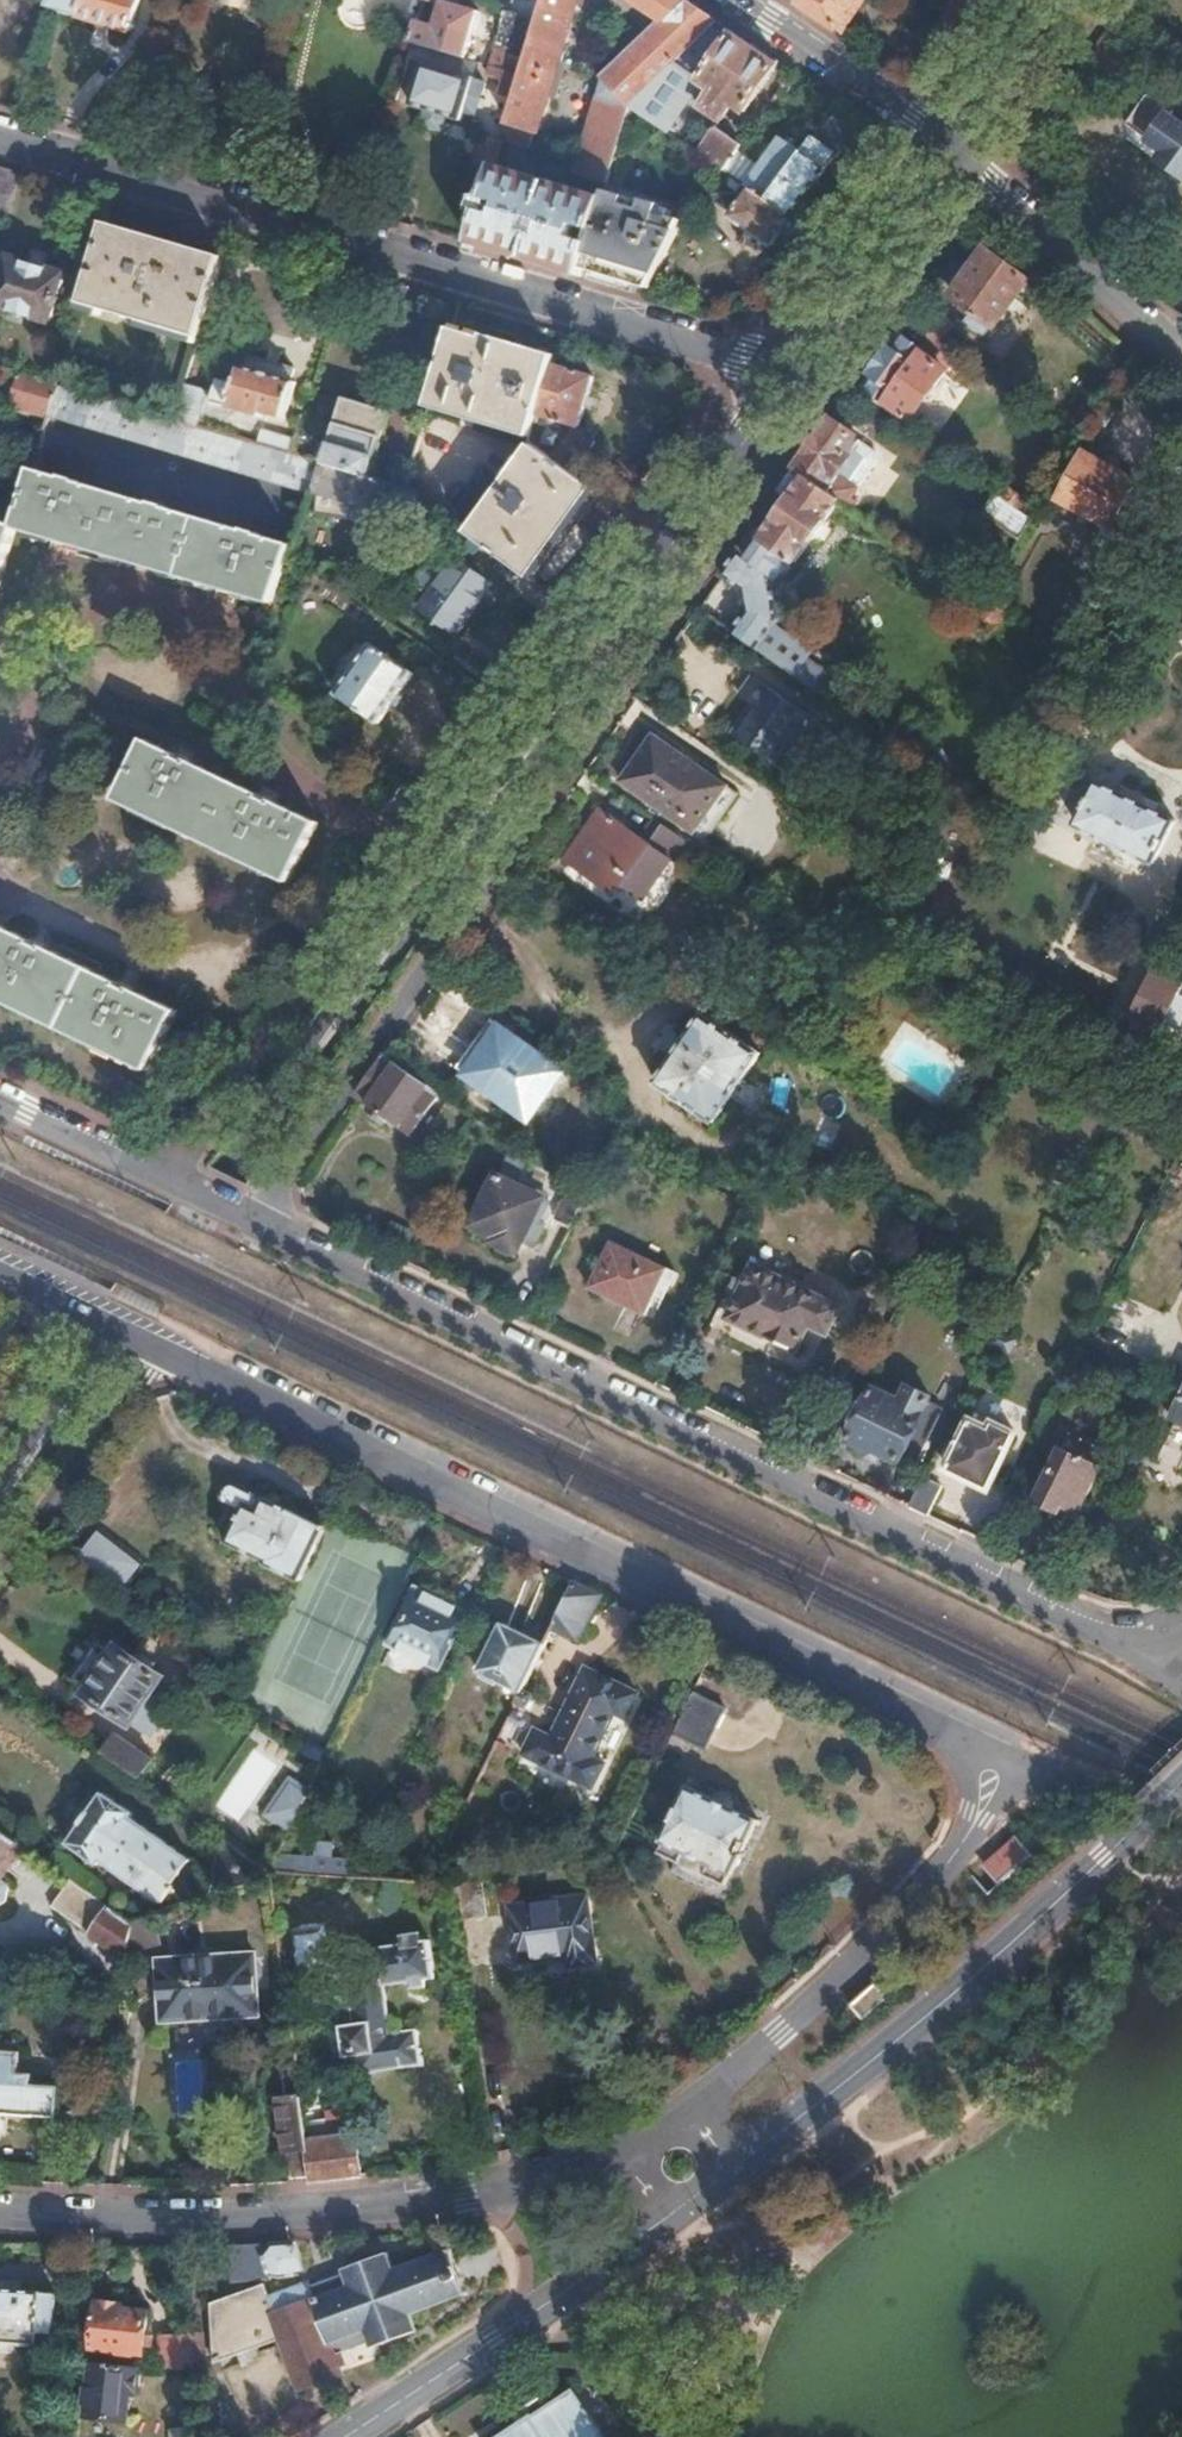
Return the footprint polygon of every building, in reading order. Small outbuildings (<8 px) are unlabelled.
[(139,0),(50,0),(48,8),(129,33),(139,0)] [(477,14),(454,7),(456,0),(427,0),(441,5),(433,30),(415,24),(409,43),(463,59),(477,14)] [(575,0),(540,0),(523,63),(521,69),(518,76),(512,99),(501,138),(527,146),(532,131),(535,132),(575,0)] [(629,107),(715,21),(708,17),(683,0),(632,0),(660,18),(640,38),(601,75),(602,77),(624,98),(620,100),(618,103),(596,95),(576,160),(610,170),(629,108),(629,107)] [(861,0),(796,0),(795,3),(814,15),(841,34),(861,0)] [(663,130),(697,80),(709,88),(697,105),(717,118),(730,101),(741,109),(776,63),(769,58),(715,21),(629,107),(629,108),(663,130)] [(521,69),(523,63),(493,54),(489,67),(504,72),(518,76),(521,69)] [(471,115),(480,84),(418,64),(413,79),(400,74),(390,111),(403,115),(406,107),(422,112),(418,124),(436,130),(440,117),(456,121),(459,111),(471,115)] [(518,76),(504,72),(497,94),(512,99),(518,76)] [(624,98),(602,77),(596,94),(596,95),(618,103),(620,100),(624,98)] [(800,199),(839,143),(847,149),(863,127),(857,122),(843,112),(831,103),(799,150),(765,198),(807,226),(816,233),(827,217),(800,199)] [(1171,118),(1166,118),(1153,108),(1138,126),(1152,136),(1151,140),(1167,151),(1160,159),(1181,175),(1181,126),(1171,118)] [(730,152),(739,141),(713,124),(694,150),(719,167),(730,152)] [(765,198),(799,150),(777,134),(743,184),(749,187),(759,194),(765,198)] [(493,165),(498,150),(477,143),(469,171),(489,177),(491,171),(493,165)] [(748,165),(730,152),(719,167),(737,179),(748,165)] [(19,172),(0,167),(0,216),(5,218),(19,172)] [(580,269),(601,203),(491,171),(489,177),(469,245),(578,278),(580,269)] [(807,226),(765,198),(759,194),(749,187),(729,216),(768,244),(779,229),(796,242),(807,226)] [(664,255),(679,222),(657,214),(660,206),(641,200),(640,204),(604,193),(601,203),(580,269),(648,289),(664,255)] [(159,326),(173,275),(165,272),(173,245),(104,224),(80,302),(159,326)] [(199,338),(222,260),(173,245),(165,272),(173,275),(159,326),(199,338)] [(987,250),(952,296),(972,310),(966,318),(984,332),(991,323),(993,324),(1026,279),(987,250)] [(11,259),(0,294),(0,307),(50,321),(64,275),(11,259)] [(949,319),(917,295),(907,308),(940,332),(949,319)] [(531,436),(555,357),(452,329),(430,399),(427,408),(531,437),(531,436)] [(578,429),(594,378),(569,371),(578,339),(562,334),(555,357),(531,436),(531,437),(531,444),(532,445),(541,451),(574,475),(597,443),(578,429)] [(908,417),(942,371),(919,353),(920,351),(905,340),(894,355),(887,350),(861,387),(881,402),(884,399),(908,417)] [(297,375),(242,359),(240,368),(295,385),(297,375)] [(295,385),(240,368),(234,386),(218,381),(209,411),(226,417),(228,409),(260,419),(262,413),(284,420),(295,385)] [(48,411),(56,384),(21,373),(13,400),(48,411)] [(195,426),(174,419),(56,384),(48,411),(47,415),(310,495),(311,493),(320,464),(291,455),(258,445),(195,426)] [(195,426),(205,393),(184,387),(174,419),(195,426)] [(368,479),(388,415),(342,401),(322,464),(368,479)] [(837,474),(847,457),(842,453),(852,437),(829,421),(819,435),(795,469),(840,501),(853,510),(858,504),(850,498),(857,488),(837,474)] [(295,443),(262,433),(258,445),(291,455),(295,443)] [(541,451),(532,445),(528,452),(591,497),(596,490),(574,475),(541,451)] [(591,497),(528,452),(511,474),(574,520),(591,497)] [(1116,524),(1138,478),(1096,458),(1077,498),(1078,506),(1116,524)] [(370,511),(380,482),(368,479),(322,464),(320,464),(311,493),(320,495),(316,508),(325,510),(352,516),(354,506),(370,511)] [(797,563),(840,501),(795,469),(780,492),(790,499),(762,538),(752,531),(729,563),(720,576),(741,590),(746,612),(732,632),(764,654),(825,697),(837,679),(806,658),(780,624),(775,577),(789,557),(797,563)] [(118,559),(135,501),(32,470),(23,500),(15,528),(118,559)] [(530,580),(574,520),(511,474),(466,535),(484,547),(530,580)] [(401,488),(380,482),(370,511),(362,537),(376,541),(379,540),(383,537),(386,534),(388,531),(390,527),(392,522),(392,517),(393,514),(401,488)] [(434,512),(430,510),(401,488),(393,514),(418,532),(434,512)] [(1032,518),(994,491),(980,512),(1019,539),(1032,518)] [(23,500),(0,493),(0,523),(15,528),(23,500)] [(135,563),(152,506),(135,501),(118,559),(135,563)] [(274,605),(291,548),(152,506),(135,563),(274,605)] [(15,528),(0,523),(0,577),(15,528)] [(454,637),(490,587),(455,562),(449,568),(430,555),(413,578),(432,592),(418,611),(454,637)] [(411,676),(369,648),(334,697),(376,726),(411,676)] [(814,720),(752,675),(739,693),(751,702),(730,731),(770,759),(784,739),(795,747),(814,720)] [(737,793),(654,735),(621,780),(704,839),(737,793)] [(262,800),(188,764),(187,766),(174,761),(175,757),(145,743),(116,801),(288,885),(317,826),(274,805),(272,808),(261,802),(262,800)] [(1172,822),(1096,784),(1074,828),(1151,866),(1172,822)] [(643,899),(684,840),(654,819),(638,840),(598,812),(565,859),(616,895),(623,884),(643,899)] [(45,949),(44,952),(31,946),(32,943),(0,927),(0,1001),(147,1073),(176,1013),(132,991),(130,994),(117,988),(118,985),(45,949)] [(1153,967),(1125,1020),(1157,1037),(1166,1019),(1178,1026),(1181,1018),(1181,995),(1180,994),(1181,989),(1181,981),(1153,967)] [(755,1055),(702,1017),(654,1085),(708,1123),(755,1055)] [(463,1074),(519,1114),(553,1066),(501,1029),(488,1047),(483,1044),(463,1074)] [(408,1135),(437,1094),(381,1056),(352,1097),(408,1135)] [(515,1171),(526,1156),(512,1146),(500,1161),(515,1171)] [(532,1219),(541,1202),(540,1195),(538,1193),(532,1190),(529,1195),(495,1178),(472,1224),(495,1236),(493,1242),(515,1253),(525,1235),(537,1241),(545,1225),(532,1219)] [(569,1227),(583,1196),(569,1186),(553,1219),(569,1227)] [(673,1272),(609,1241),(587,1285),(643,1313),(657,1284),(665,1288),(673,1272)] [(838,1307),(753,1265),(728,1317),(795,1349),(809,1322),(827,1332),(838,1307)] [(901,1401),(874,1388),(848,1441),(871,1452),(872,1450),(900,1463),(903,1458),(916,1464),(943,1409),(931,1403),(933,1399),(908,1387),(901,1401)] [(1168,1418),(1181,1425),(1181,1389),(1168,1418)] [(989,1488),(1015,1432),(993,1421),(989,1428),(970,1419),(947,1468),(989,1488)] [(1105,1452),(1068,1435),(1037,1499),(1074,1517),(1105,1452)] [(926,1515),(940,1486),(922,1476),(907,1506),(909,1507),(926,1515)] [(303,1581),(328,1529),(239,1484),(231,1485),(225,1495),(225,1499),(229,1503),(232,1504),(223,1525),(235,1531),(231,1541),(270,1560),(270,1565),(303,1581)] [(131,1587),(146,1561),(97,1534),(82,1559),(131,1587)] [(580,1642),(603,1596),(576,1582),(554,1629),(567,1636),(580,1642)] [(442,1668),(468,1614),(419,1590),(392,1644),(442,1668)] [(522,1693),(543,1650),(545,1645),(503,1625),(481,1672),(522,1693)] [(93,1688),(89,1693),(132,1722),(132,1721),(149,1733),(161,1716),(158,1714),(162,1709),(152,1702),(149,1707),(144,1704),(162,1677),(119,1648),(116,1653),(100,1642),(77,1676),(93,1688)] [(526,1753),(598,1787),(609,1763),(596,1757),(617,1712),(630,1718),(642,1693),(587,1667),(554,1737),(538,1730),(526,1753)] [(707,1750),(727,1708),(695,1693),(675,1734),(707,1750)] [(154,1761),(118,1736),(105,1755),(142,1779),(154,1761)] [(314,1742),(310,1752),(325,1761),(329,1752),(314,1742)] [(293,1780),(268,1816),(291,1833),(310,1793),(293,1780)] [(734,1874),(760,1820),(691,1786),(665,1839),(667,1841),(662,1851),(681,1861),(686,1851),(711,1863),(706,1873),(727,1883),(732,1873),(734,1874)] [(102,1860),(162,1901),(190,1859),(131,1818),(134,1814),(105,1793),(70,1843),(100,1864),(102,1860)] [(0,1829),(0,1878),(23,1845),(0,1829)] [(1001,1883),(1035,1853),(1018,1832),(989,1857),(996,1864),(989,1870),(1001,1883)] [(213,1894),(271,1872),(273,1872),(248,1853),(221,1835),(213,1894)] [(353,1874),(353,1861),(337,1859),(337,1844),(318,1844),(317,1857),(308,1857),(306,1875),(323,1876),(353,1878),(353,1874)] [(488,1919),(481,1877),(452,1881),(459,1924),(488,1919)] [(135,1924),(88,1890),(72,1880),(55,1905),(130,1958),(131,1952),(135,1924)] [(601,1967),(588,1896),(512,1907),(521,1970),(568,1963),(570,1971),(601,1967)] [(167,1939),(166,1912),(135,1924),(131,1952),(167,1939)] [(327,1971),(325,1932),(292,1935),(295,1973),(327,1971)] [(437,1979),(433,1943),(365,1951),(368,1975),(350,1977),(355,2026),(343,2027),(346,2058),(358,2057),(360,2074),(422,2066),(418,2029),(395,2032),(389,1985),(437,1979)] [(259,2013),(253,1950),(160,1959),(166,2022),(259,2013)] [(863,2015),(889,1995),(879,1981),(852,2000),(863,2015)] [(61,2116),(62,2086),(35,2084),(36,2072),(22,2072),(23,2051),(0,2050),(0,2112),(61,2116)] [(177,2120),(200,2120),(199,2061),(176,2061),(177,2120)] [(310,2141),(300,2064),(286,2065),(290,2097),(281,2097),(293,2181),(316,2179),(310,2141)] [(366,2175),(360,2134),(310,2141),(316,2179),(319,2179),(366,2175)] [(308,2274),(296,2242),(278,2243),(250,2243),(235,2244),(238,2280),(308,2274)] [(468,2295),(452,2251),(395,2271),(389,2254),(343,2270),(345,2275),(349,2287),(316,2298),(312,2286),(310,2281),(267,2296),(263,2285),(215,2301),(217,2361),(282,2339),(301,2390),(344,2375),(336,2356),(331,2342),(365,2331),(369,2345),(370,2348),(416,2332),(410,2315),(468,2295)] [(316,2298),(349,2287),(345,2275),(312,2286),(316,2298)] [(56,2293),(0,2289),(0,2342),(36,2345),(37,2330),(54,2332),(56,2293)] [(96,2345),(145,2350),(149,2311),(124,2308),(124,2305),(101,2303),(96,2345)] [(369,2345),(365,2331),(331,2342),(336,2356),(369,2345)] [(204,2363),(202,2332),(185,2333),(187,2364),(204,2363)] [(187,2364),(185,2333),(163,2334),(164,2368),(187,2370),(187,2364)] [(95,2364),(90,2414),(130,2419),(133,2393),(137,2394),(139,2369),(95,2364)] [(575,2387),(535,2413),(534,2411),(496,2436),(608,2436),(575,2387)]
